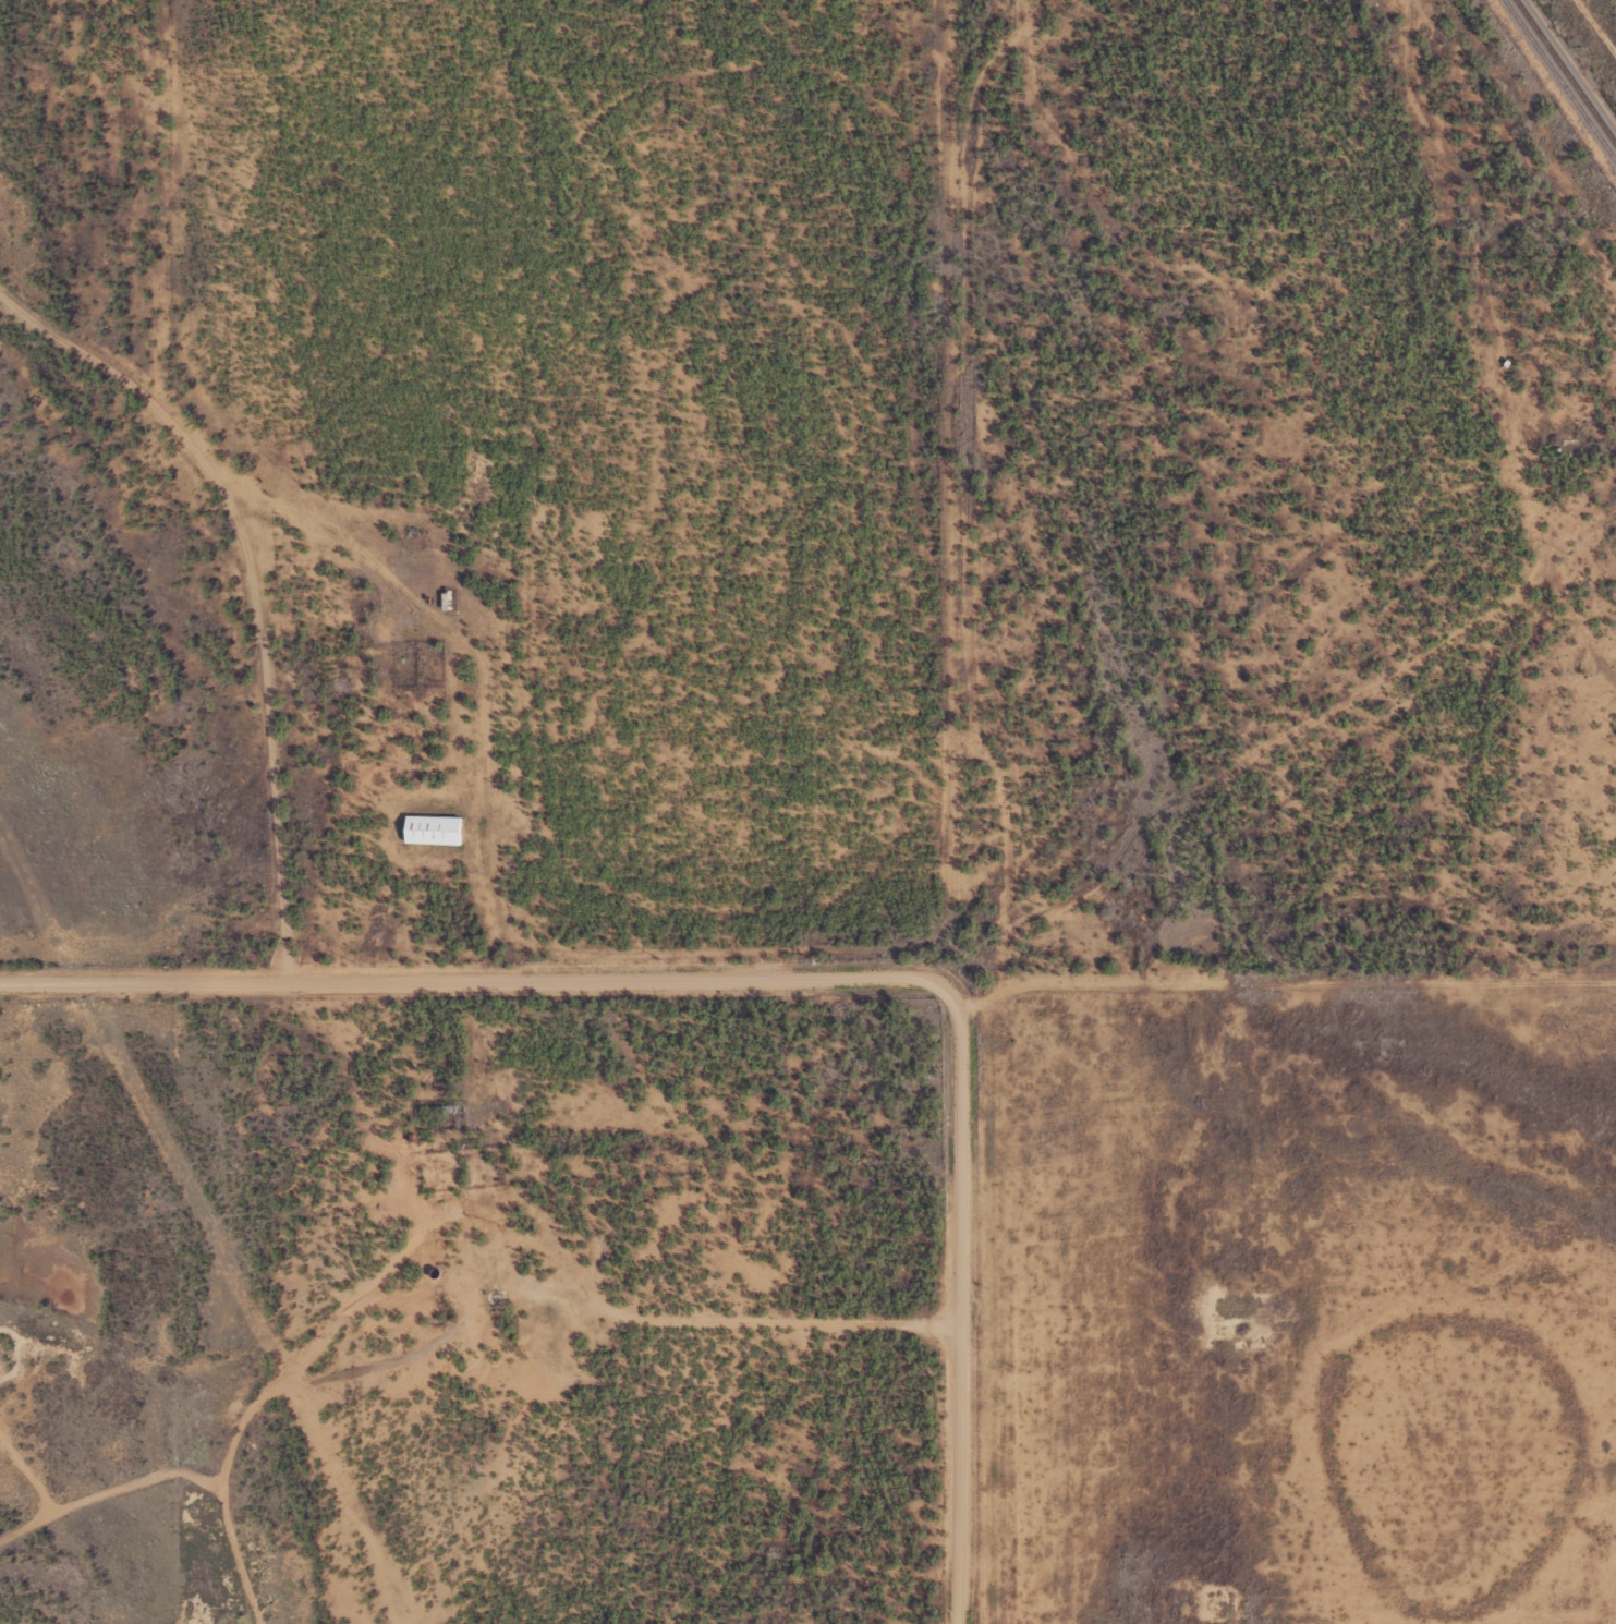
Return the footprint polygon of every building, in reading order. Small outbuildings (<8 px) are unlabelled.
[(444,592),(444,611),(456,610),(456,592),(444,592)] [(463,817),(407,817),(406,845),(462,846),(463,817)]
